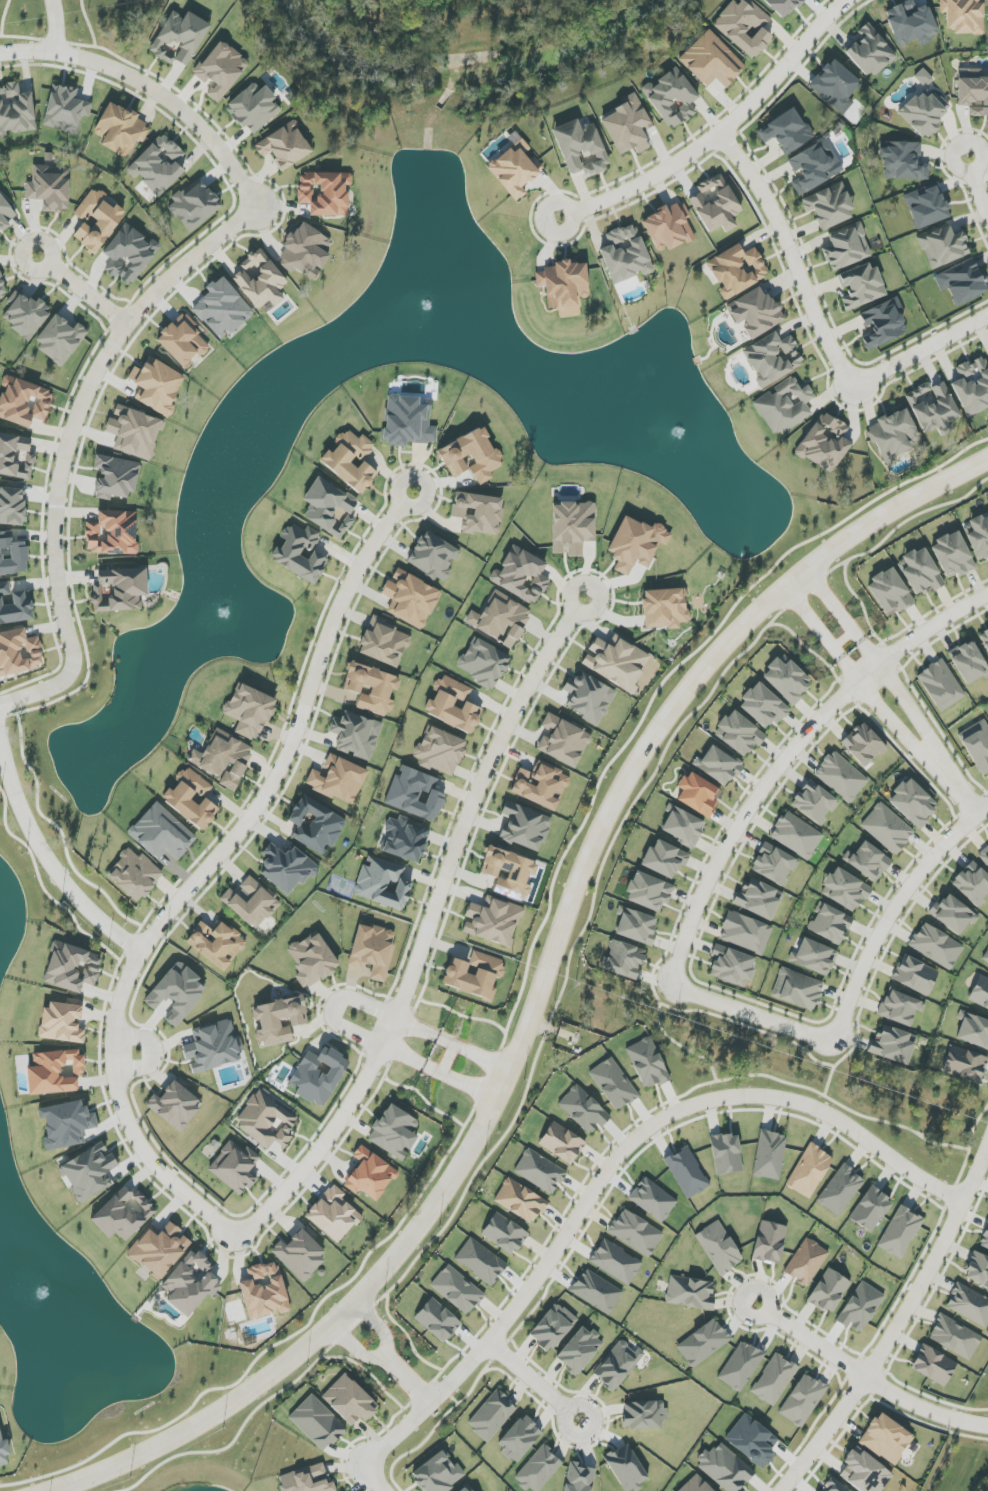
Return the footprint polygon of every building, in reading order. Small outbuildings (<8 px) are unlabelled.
[(753,60),(773,38),(762,29),(771,19),(750,0),(736,0),(735,2),(733,1),(712,24),(753,60)] [(782,20),(803,0),(763,0),(782,20)] [(927,5),(916,9),(912,0),(910,0),(883,12),(899,47),(916,39),(920,47),(931,42),(929,38),(939,33),(927,5)] [(940,13),(946,13),(947,34),(984,33),(983,0),(940,0),(940,13)] [(211,25),(187,12),(184,18),(172,11),(149,52),(172,65),(174,60),(188,67),(211,25)] [(857,32),(861,37),(845,51),(871,80),(897,56),(867,23),(857,32)] [(678,60),(707,88),(715,79),(725,88),(746,66),(707,29),(678,60)] [(218,104),(250,63),(220,39),(194,73),(212,87),(206,94),(218,104)] [(861,83),(832,58),(808,87),(843,116),(854,103),(848,98),(861,83)] [(652,85),(650,82),(641,88),(671,131),(696,114),(690,104),(699,98),(677,67),(652,85)] [(924,87),(932,79),(923,68),(914,76),(924,87)] [(981,77),(981,69),(958,69),(958,106),(969,107),(969,116),(987,116),(987,77),(981,77)] [(282,112),(273,101),(276,98),(266,86),(260,90),(254,83),(224,107),(243,130),(247,127),(253,135),(282,112)] [(20,94),(19,84),(0,86),(0,139),(8,138),(7,133),(36,130),(32,92),(20,94)] [(43,127),(79,134),(82,116),(89,117),(92,103),(76,100),(78,89),(52,84),(43,127)] [(951,108),(935,91),(924,102),(917,94),(898,111),(925,141),(940,128),(935,122),(951,108)] [(619,156),(635,148),(638,154),(650,147),(642,131),(652,126),(635,92),(624,98),(628,105),(600,118),(619,156)] [(101,145),(128,159),(137,140),(143,143),(153,125),(109,102),(93,133),(104,138),(101,145)] [(813,138),(794,107),(756,131),(764,144),(774,138),(785,156),(813,138)] [(552,129),(569,176),(583,171),(585,177),(611,167),(594,122),(580,128),(577,119),(552,129)] [(313,152),(294,121),(254,145),(262,158),(270,153),(282,171),(313,152)] [(157,198),(185,172),(176,162),(184,154),(164,133),(128,168),(157,198)] [(798,197),(844,171),(826,138),(787,160),(795,173),(799,171),(802,177),(791,183),(798,197)] [(515,202),(526,193),(522,188),(544,170),(531,153),(532,151),(522,139),(487,167),(515,202)] [(928,180),(929,164),(921,164),(921,143),(886,142),(885,148),(879,148),(879,159),(883,159),(883,179),(928,180)] [(69,179),(65,179),(65,167),(33,167),(33,182),(26,182),(26,200),(44,200),(43,211),(69,212),(69,179)] [(309,216),(348,216),(348,186),(352,186),(352,174),(299,173),(298,204),(309,204),(309,216)] [(688,200),(709,234),(721,226),(725,233),(737,226),(732,218),(743,211),(720,173),(697,187),(700,193),(688,200)] [(222,208),(201,178),(172,199),(175,204),(169,207),(188,233),(222,208)] [(801,199),(807,213),(813,211),(822,231),(856,217),(842,182),(801,199)] [(903,195),(916,230),(950,218),(938,183),(903,195)] [(73,238),(97,255),(125,213),(105,200),(107,197),(92,187),(74,215),(85,222),(89,215),(97,221),(92,228),(83,223),(73,238)] [(10,225),(8,222),(16,217),(0,193),(0,232),(10,225)] [(695,237),(686,218),(690,216),(683,200),(641,220),(658,255),(695,237)] [(332,242),(301,220),(283,246),(286,248),(280,257),(284,259),(279,265),(292,274),(296,268),(309,278),(317,267),(321,270),(331,255),(325,251),(332,242)] [(112,260),(105,269),(130,288),(161,245),(152,239),(150,241),(125,223),(103,254),(112,260)] [(600,250),(614,285),(642,274),(643,277),(654,272),(634,223),(605,234),(610,246),(600,250)] [(872,257),(860,223),(828,235),(832,245),(822,248),(831,272),(872,257)] [(971,255),(962,232),(953,235),(949,225),(918,237),(930,270),(971,255)] [(706,262),(721,289),(718,290),(724,300),(770,275),(755,247),(743,253),(738,244),(706,262)] [(263,315),(285,299),(278,291),(288,284),(260,248),(239,264),(243,269),(233,277),(263,315)] [(933,275),(940,293),(948,290),(954,306),(987,293),(973,259),(933,275)] [(586,263),(581,264),(568,261),(554,263),(553,269),(535,271),(537,286),(546,288),(548,309),(559,308),(560,318),(578,308),(578,299),(589,298),(586,263)] [(837,275),(842,289),(846,287),(849,296),(841,299),(845,311),(886,297),(873,262),(837,275)] [(9,298),(0,272),(0,301),(9,298)] [(219,340),(229,332),(231,334),(255,313),(222,276),(207,288),(210,292),(191,308),(219,340)] [(784,321),(763,284),(725,306),(736,325),(742,322),(752,340),(784,321)] [(2,321),(29,341),(51,312),(23,291),(2,321)] [(859,314),(866,330),(871,328),(873,333),(862,338),(867,351),(909,332),(894,299),(859,314)] [(89,331),(78,324),(74,328),(55,314),(33,345),(63,367),(89,331)] [(184,369),(199,355),(201,357),(212,346),(182,314),(155,339),(184,369)] [(742,350),(762,388),(804,365),(795,348),(798,347),(792,335),(781,341),(776,332),(742,350)] [(987,408),(987,363),(985,356),(969,363),(968,362),(956,368),(961,379),(951,383),(967,417),(987,408)] [(135,399),(166,417),(188,378),(149,357),(141,371),(134,367),(127,379),(141,387),(135,399)] [(1,387),(4,387),(0,399),(0,419),(29,428),(33,418),(45,422),(55,392),(5,375),(1,387)] [(812,415),(806,404),(816,398),(808,385),(801,389),(793,376),(771,390),(771,391),(753,402),(775,438),(812,415)] [(960,418),(944,381),(930,388),(928,383),(905,394),(924,435),(937,429),(941,437),(952,432),(948,423),(960,418)] [(431,406),(419,405),(419,397),(387,395),(384,445),(406,446),(406,442),(436,444),(437,427),(430,426),(431,406)] [(113,450),(151,461),(164,420),(117,405),(113,417),(110,416),(105,432),(118,436),(113,450)] [(913,450),(910,444),(921,439),(905,407),(876,421),(877,424),(867,429),(884,464),(913,450)] [(795,452),(829,475),(851,443),(843,437),(849,428),(823,410),(795,452)] [(452,478),(469,469),(478,486),(494,478),(491,472),(504,465),(483,426),(438,451),(452,478)] [(361,495),(378,473),(363,461),(358,468),(350,462),(356,455),(363,461),(375,445),(362,435),(359,439),(346,429),(320,463),(361,495)] [(0,433),(0,475),(31,480),(36,456),(29,454),(32,439),(0,433)] [(95,498),(110,501),(111,496),(128,498),(129,492),(136,493),(141,462),(96,455),(94,469),(102,470),(101,478),(98,478),(95,498)] [(342,540),(355,518),(350,515),(358,501),(317,477),(303,500),(311,505),(303,518),(342,540)] [(24,526),(26,489),(0,488),(0,525),(24,526)] [(504,499),(455,492),(451,517),(463,519),(461,532),(499,537),(504,499)] [(596,542),(595,502),(552,503),(553,553),(569,553),(569,556),(583,556),(583,542),(596,542)] [(136,554),(137,512),(98,511),(98,523),(87,523),(86,553),(136,554)] [(987,559),(987,514),(962,524),(978,563),(987,559)] [(629,577),(636,562),(648,568),(660,543),(667,546),(673,532),(654,524),(652,528),(624,515),(606,554),(619,559),(614,570),(629,577)] [(315,585),(329,559),(313,551),(308,560),(299,556),(303,548),(312,552),(322,534),(307,526),(305,531),(290,523),(281,538),(285,541),(281,549),(276,547),(269,560),(315,585)] [(407,564),(446,583),(452,571),(449,570),(460,549),(423,531),(407,564)] [(930,544),(947,581),(976,568),(959,531),(930,544)] [(28,574),(26,542),(13,543),(12,532),(0,532),(0,576),(28,574)] [(536,606),(550,579),(541,575),(547,563),(512,545),(499,571),(495,568),(488,581),(536,606)] [(897,561),(916,598),(944,584),(925,546),(897,561)] [(915,602),(892,567),(865,584),(888,619),(915,602)] [(98,571),(98,585),(93,585),(94,612),(141,610),(141,596),(148,596),(147,569),(98,571)] [(386,612),(422,631),(442,592),(397,569),(392,580),(388,579),(381,594),(393,600),(386,612)] [(32,601),(25,602),(24,591),(11,592),(10,582),(0,583),(0,624),(34,620),(32,601)] [(643,591),(645,629),(680,627),(680,622),(688,622),(687,588),(643,591)] [(464,622),(500,642),(500,643),(512,650),(533,611),(495,591),(481,616),(471,610),(464,622)] [(357,652),(397,669),(412,634),(372,617),(357,652)] [(46,667),(39,636),(27,639),(25,627),(0,633),(0,677),(46,667)] [(987,653),(987,629),(979,633),(987,653)] [(581,664),(630,694),(652,657),(614,634),(608,644),(596,637),(587,652),(588,652),(581,664)] [(512,657),(474,636),(456,669),(494,690),(512,657)] [(987,674),(987,668),(971,639),(948,653),(967,686),(987,674)] [(792,705),(813,682),(783,653),(761,676),(792,705)] [(940,713),(966,697),(943,659),(916,675),(940,713)] [(342,690),(360,694),(356,708),(389,717),(393,700),(389,699),(392,690),(397,691),(401,676),(350,663),(342,690)] [(599,725),(616,691),(581,673),(578,680),(570,676),(563,690),(572,694),(565,708),(599,725)] [(472,688),(441,674),(434,690),(435,691),(424,712),(471,735),(484,710),(466,701),(472,688)] [(791,710),(758,681),(738,705),(765,729),(772,721),(777,726),(791,710)] [(277,700),(237,682),(223,714),(240,721),(235,733),(258,743),(277,700)] [(766,735),(732,709),(713,733),(746,760),(766,735)] [(371,761),(383,723),(344,711),(341,720),(333,718),(329,732),(340,735),(335,750),(371,761)] [(536,751),(577,769),(592,733),(547,714),(540,730),(544,732),(536,751)] [(980,775),(987,771),(987,725),(985,719),(958,733),(980,775)] [(864,769),(887,748),(863,722),(840,743),(864,769)] [(454,778),(468,741),(427,725),(414,757),(421,760),(419,765),(454,778)] [(187,762),(222,779),(220,784),(234,791),(255,748),(216,729),(204,754),(193,749),(187,762)] [(695,766),(727,788),(743,765),(711,743),(695,766)] [(869,782),(834,750),(813,773),(848,805),(869,782)] [(368,770),(329,754),(322,773),(312,769),(305,786),(353,806),(368,770)] [(510,792),(555,812),(571,775),(537,760),(532,773),(520,768),(510,792)] [(213,786),(186,766),(176,780),(177,781),(162,800),(203,831),(220,809),(205,798),(202,803),(201,802),(213,786)] [(395,774),(384,805),(436,822),(445,794),(435,791),(439,779),(402,766),(398,775),(395,774)] [(678,788),(682,790),(676,800),(708,819),(723,792),(688,771),(678,788)] [(887,800),(918,829),(940,806),(908,777),(887,800)] [(819,826),(830,811),(832,813),(840,803),(810,780),(791,804),(819,826)] [(346,818),(301,796),(288,821),(298,826),(291,839),(327,857),(346,818)] [(198,838),(156,801),(127,833),(158,861),(167,851),(177,861),(198,838)] [(553,817),(506,802),(501,814),(508,817),(501,840),(541,853),(553,817)] [(860,825),(895,856),(916,833),(880,802),(860,825)] [(706,822),(668,804),(665,811),(669,813),(660,832),(694,848),(706,822)] [(769,837),(809,861),(824,834),(785,811),(769,837)] [(380,851),(419,864),(431,830),(410,823),(411,819),(400,815),(398,821),(392,818),(380,851)] [(640,866),(673,880),(679,865),(685,867),(691,854),(657,840),(654,848),(649,846),(640,866)] [(800,861),(765,842),(750,869),(783,887),(792,871),(794,872),(800,861)] [(847,850),(841,862),(879,882),(892,858),(862,842),(855,855),(847,850)] [(320,867),(292,846),(285,855),(270,843),(261,855),(268,861),(258,873),(287,896),(298,882),(304,887),(320,867)] [(106,875),(137,904),(164,874),(142,853),(138,857),(127,847),(119,856),(122,859),(106,875)] [(494,892),(526,901),(530,885),(537,861),(488,847),(481,873),(498,878),(494,892)] [(979,855),(987,865),(987,847),(979,855)] [(404,910),(413,878),(404,876),(407,867),(368,856),(366,864),(363,863),(354,896),(404,910)] [(972,860),(951,883),(976,907),(987,895),(987,875),(972,860)] [(867,900),(873,888),(835,867),(820,893),(854,912),(862,898),(867,900)] [(675,886),(636,871),(624,900),(660,913),(663,904),(668,906),(675,886)] [(220,899),(256,931),(280,904),(249,876),(235,893),(230,888),(220,899)] [(770,921),(784,893),(751,878),(747,888),(742,885),(733,904),(770,921)] [(962,937),(977,914),(944,893),(930,916),(962,937)] [(463,933),(511,947),(523,907),(486,896),(483,907),(470,903),(465,919),(466,920),(463,933)] [(854,919),(821,902),(807,930),(840,946),(854,919)] [(615,934),(652,947),(657,934),(652,932),(657,918),(619,906),(617,914),(621,916),(615,934)] [(772,925),(727,912),(719,941),(764,954),(772,925)] [(201,922),(185,942),(224,972),(248,942),(219,919),(211,929),(201,922)] [(348,966),(361,969),(363,964),(373,966),(370,979),(385,983),(397,932),(358,923),(348,966)] [(965,943),(920,924),(909,949),(953,969),(965,943)] [(304,990),(340,967),(318,931),(288,950),(301,970),(294,975),(304,990)] [(838,952),(803,938),(797,954),(791,952),(788,961),(828,977),(838,952)] [(646,949),(610,941),(603,972),(639,979),(646,949)] [(80,994),(83,983),(95,986),(104,956),(55,942),(43,983),(80,994)] [(757,959),(715,944),(710,956),(715,958),(709,976),(746,989),(757,959)] [(442,986),(493,1000),(496,988),(493,987),(496,978),(501,979),(506,961),(472,951),(469,963),(450,957),(442,986)] [(928,997),(940,972),(903,955),(891,980),(928,997)] [(175,1028),(209,988),(177,961),(144,1002),(155,1011),(165,997),(175,1006),(164,1019),(175,1028)] [(825,982),(781,967),(771,997),(814,1012),(825,982)] [(987,1010),(987,979),(980,975),(968,1000),(987,1010)] [(878,1016),(911,1027),(916,1011),(923,1014),(926,1003),(887,989),(878,1016)] [(293,1042),(290,1027),(282,1028),(280,1019),(290,1018),(291,1027),(309,1024),(304,997),(252,1006),(254,1021),(260,1020),(261,1030),(258,1031),(261,1048),(293,1042)] [(84,1043),(86,1025),(81,1024),(83,1006),(45,1002),(40,1038),(84,1043)] [(987,1050),(987,1020),(960,1011),(957,1020),(962,1021),(956,1040),(987,1050)] [(193,1074),(239,1061),(237,1053),(244,1051),(242,1042),(237,1043),(230,1019),(191,1030),(195,1043),(182,1046),(187,1062),(189,1062),(193,1074)] [(909,1065),(917,1035),(883,1026),(881,1035),(874,1033),(869,1054),(909,1065)] [(626,1047),(643,1091),(669,1080),(652,1037),(626,1047)] [(980,1084),(987,1059),(987,1058),(950,1045),(942,1072),(980,1084)] [(306,1050),(287,1085),(296,1090),(295,1093),(324,1109),(350,1060),(324,1047),(318,1057),(306,1050)] [(29,1095),(78,1092),(78,1077),(61,1078),(60,1064),(73,1063),(73,1075),(84,1074),(82,1050),(33,1053),(34,1067),(27,1067),(29,1095)] [(638,1098),(614,1057),(589,1071),(614,1112),(638,1098)] [(145,1105),(180,1133),(204,1104),(174,1080),(159,1098),(154,1094),(145,1105)] [(589,1135),(599,1125),(602,1128),(612,1117),(576,1084),(557,1105),(589,1135)] [(270,1148),(274,1141),(285,1149),(293,1137),(289,1134),(300,1117),(258,1089),(234,1124),(270,1148)] [(37,1108),(39,1120),(43,1120),(48,1150),(85,1144),(83,1131),(98,1128),(95,1113),(86,1114),(84,1100),(37,1108)] [(368,1141),(403,1161),(409,1152),(418,1136),(414,1133),(420,1122),(388,1103),(373,1130),(374,1130),(368,1141)] [(538,1146),(574,1164),(586,1140),(551,1122),(538,1146)] [(786,1134),(759,1132),(754,1177),(781,1180),(786,1134)] [(715,1175),(742,1172),(738,1134),(711,1136),(715,1175)] [(207,1169),(241,1197),(256,1179),(248,1173),(261,1158),(247,1146),(243,1150),(231,1141),(207,1169)] [(60,1166),(80,1204),(113,1186),(106,1173),(119,1166),(111,1152),(108,1153),(102,1143),(60,1166)] [(810,1199),(834,1157),(809,1143),(786,1186),(810,1199)] [(360,1162),(343,1185),(356,1194),(360,1190),(376,1202),(398,1172),(360,1145),(353,1156),(360,1162)] [(664,1159),(687,1200),(710,1187),(688,1146),(664,1159)] [(513,1173),(553,1196),(567,1171),(527,1148),(513,1173)] [(838,1217),(865,1180),(843,1164),(816,1201),(838,1217)] [(493,1201),(534,1225),(548,1202),(507,1177),(493,1201)] [(305,1218),(339,1244),(362,1215),(341,1199),(345,1194),(332,1183),(305,1218)] [(137,1189),(132,1194),(124,1186),(89,1219),(108,1239),(116,1232),(125,1242),(157,1211),(137,1189)] [(849,1220),(873,1233),(892,1200),(869,1186),(849,1220)] [(878,1248),(903,1260),(923,1217),(898,1205),(878,1248)] [(650,1258),(664,1234),(623,1208),(608,1233),(650,1258)] [(528,1230),(493,1213),(482,1238),(516,1254),(528,1230)] [(744,1262),(719,1220),(695,1234),(719,1276),(744,1262)] [(788,1227),(761,1220),(752,1259),(779,1265),(788,1227)] [(182,1231),(169,1221),(161,1232),(150,1224),(127,1256),(162,1281),(190,1242),(179,1235),(182,1231)] [(978,1247),(987,1251),(987,1221),(978,1247)] [(281,1240),(270,1251),(302,1282),(329,1255),(301,1229),(285,1245),(281,1240)] [(492,1287),(508,1264),(470,1237),(454,1260),(492,1287)] [(807,1287),(829,1252),(806,1237),(784,1273),(807,1287)] [(643,1263),(603,1238),(589,1262),(629,1286),(643,1263)] [(161,1286),(171,1294),(166,1301),(188,1319),(207,1294),(212,1298),(223,1285),(207,1272),(213,1265),(191,1248),(161,1286)] [(974,1252),(962,1277),(987,1289),(987,1258),(974,1252)] [(277,1261),(247,1268),(250,1280),(239,1283),(249,1319),(290,1309),(277,1261)] [(430,1287),(468,1316),(485,1294),(447,1264),(430,1287)] [(570,1292),(609,1316),(624,1292),(585,1268),(570,1292)] [(851,1280),(826,1268),(808,1302),(833,1315),(851,1280)] [(712,1310),(716,1282),(669,1276),(666,1305),(712,1310)] [(885,1295),(861,1280),(836,1322),(847,1328),(849,1325),(862,1333),(885,1295)] [(985,1328),(987,1323),(987,1299),(958,1282),(945,1306),(985,1328)] [(462,1325),(433,1297),(414,1317),(443,1345),(462,1325)] [(528,1335),(549,1354),(578,1320),(556,1302),(528,1335)] [(983,1337),(941,1314),(927,1338),(970,1361),(983,1337)] [(692,1369),(731,1341),(715,1318),(676,1346),(692,1369)] [(576,1376),(605,1342),(592,1331),(590,1333),(582,1327),(555,1358),(576,1376)] [(592,1373),(612,1392),(643,1358),(622,1339),(592,1373)] [(764,1353),(739,1340),(718,1381),(743,1393),(764,1353)] [(910,1368),(945,1387),(958,1363),(923,1344),(910,1368)] [(774,1407),(799,1367),(775,1353),(750,1393),(774,1407)] [(321,1397),(355,1429),(378,1405),(345,1373),(321,1397)] [(827,1387),(803,1373),(779,1414),(803,1428),(827,1387)] [(487,1442),(518,1408),(497,1389),(466,1424),(487,1442)] [(288,1418),(324,1452),(347,1428),(311,1394),(288,1418)] [(661,1428),(661,1421),(666,1421),(666,1401),(623,1403),(624,1430),(661,1428)] [(894,1466),(914,1437),(879,1412),(858,1442),(894,1466)] [(496,1447),(517,1464),(543,1432),(523,1415),(496,1447)] [(7,1464),(5,1456),(10,1455),(7,1440),(2,1441),(0,1432),(0,1466),(7,1464)] [(756,1474),(720,1442),(710,1454),(705,1450),(694,1462),(726,1490),(741,1490),(756,1474)] [(624,1490),(635,1490),(642,1486),(641,1483),(649,1478),(628,1443),(604,1458),(624,1490)] [(542,1444),(514,1480),(527,1490),(529,1488),(533,1490),(540,1490),(563,1462),(542,1444)] [(859,1490),(882,1490),(894,1475),(855,1445),(843,1460),(848,1464),(839,1476),(859,1490)] [(442,1450),(410,1474),(423,1490),(448,1490),(467,1476),(458,1463),(454,1466),(442,1450)] [(331,1476),(328,1477),(323,1462),(277,1477),(282,1490),(336,1490),(331,1476)] [(596,1468),(570,1463),(564,1490),(592,1490),(596,1468)] [(696,1474),(679,1490),(713,1490),(696,1474)] [(833,1477),(822,1490),(850,1490),(833,1477)]
